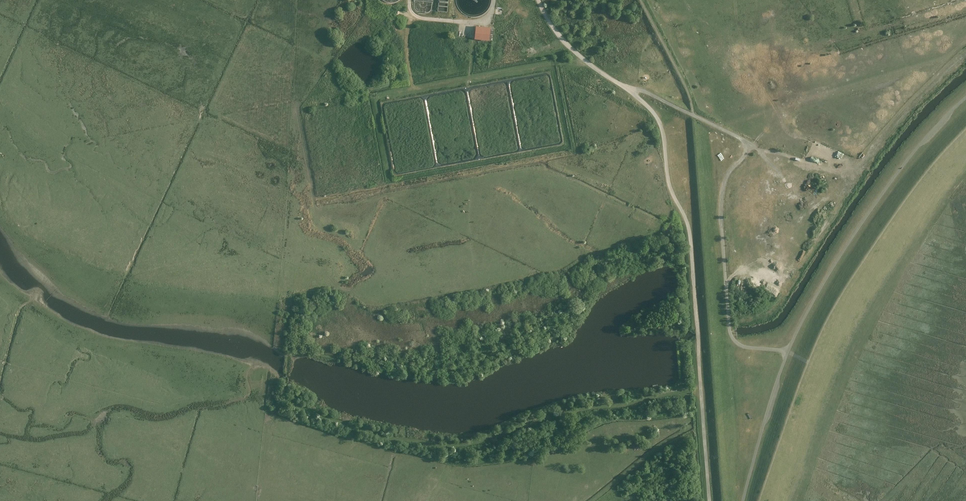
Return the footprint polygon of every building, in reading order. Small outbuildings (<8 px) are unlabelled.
[(490,29),(475,28),(474,41),(488,42),(490,29)]
